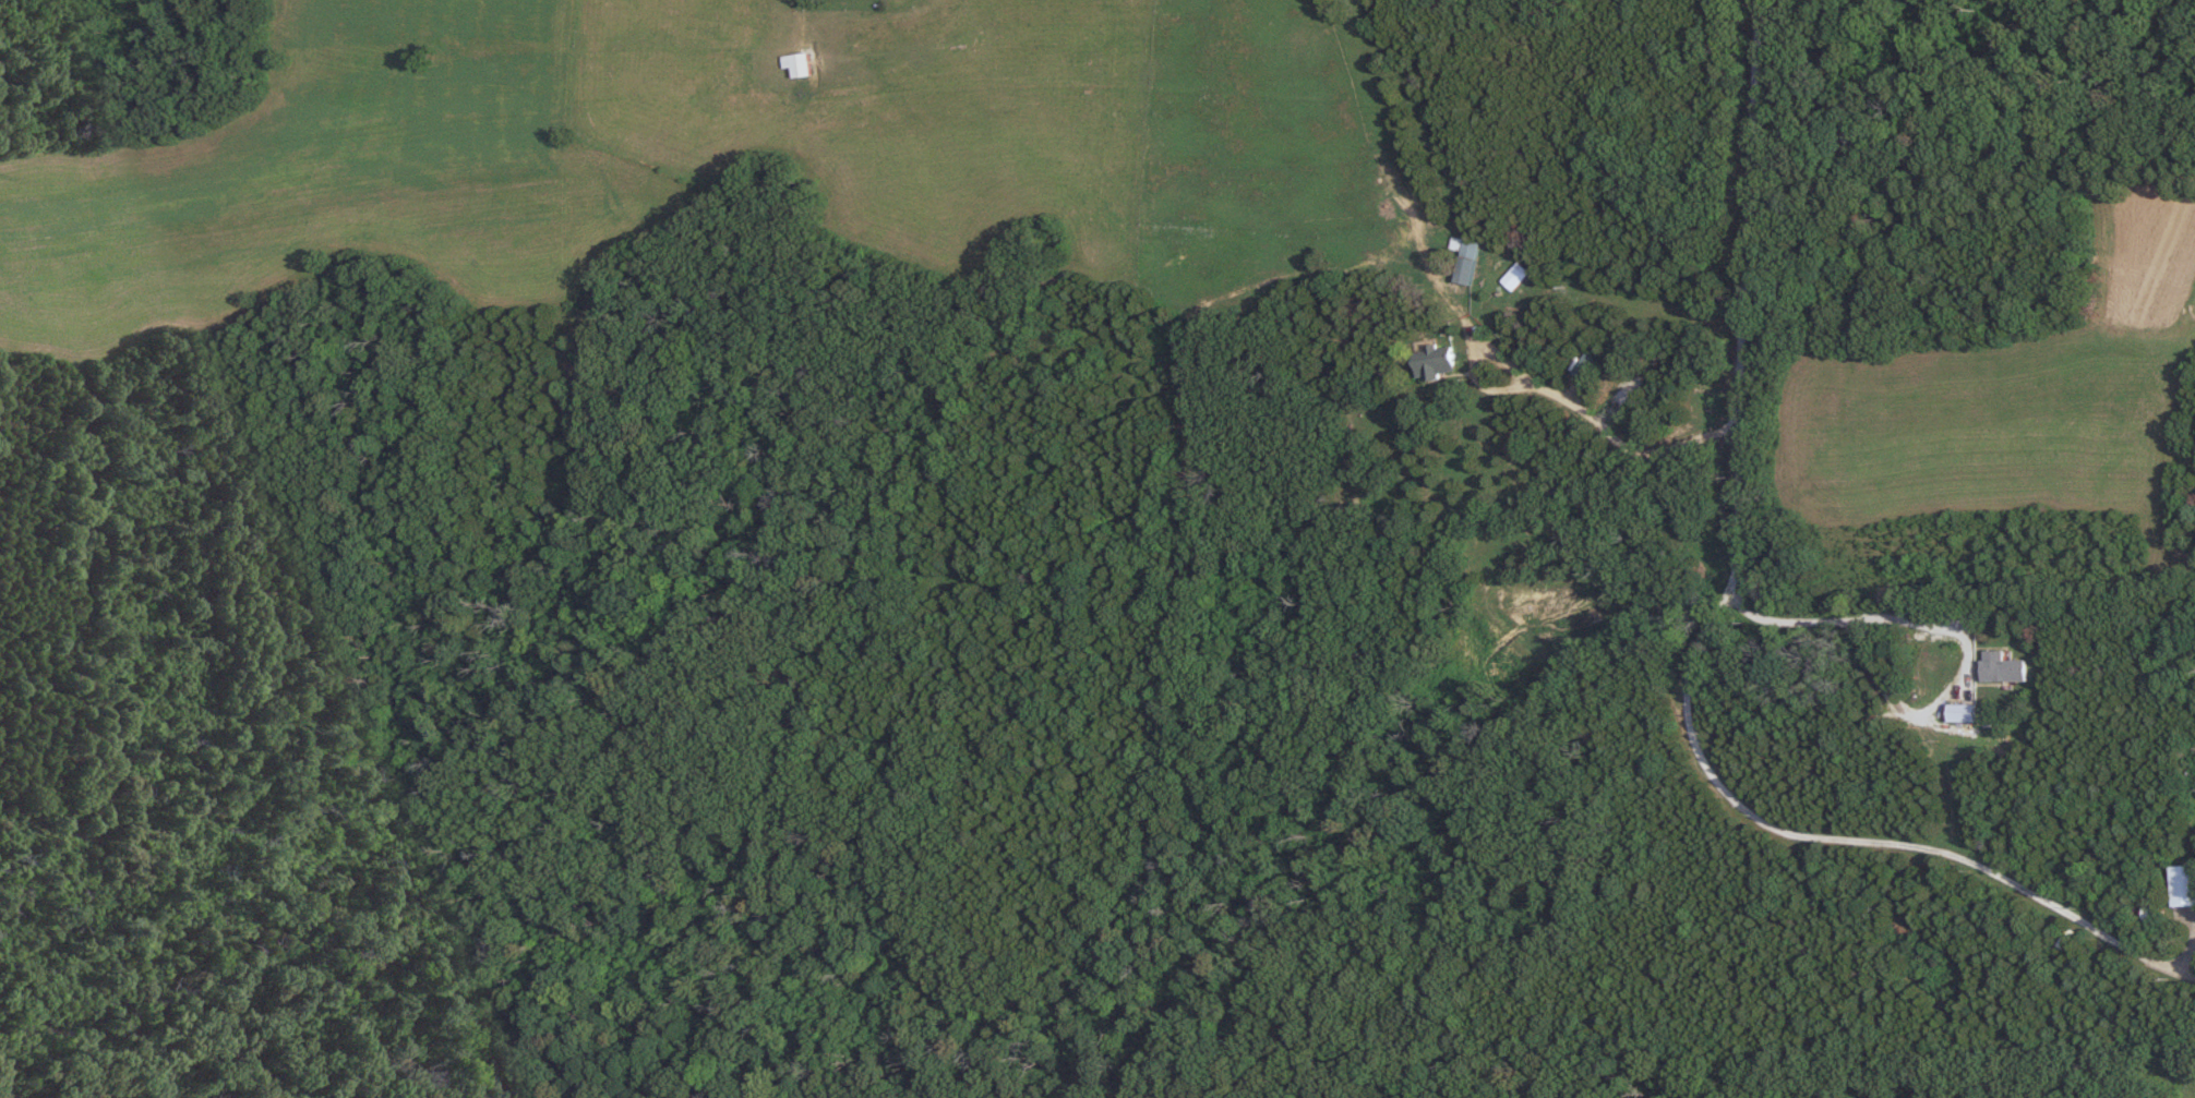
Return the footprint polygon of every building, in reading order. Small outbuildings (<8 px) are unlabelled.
[(782,68),(791,68),(792,78),(808,77),(807,54),(782,55),(782,68)] [(1454,279),(1472,283),(1480,242),(1454,236),(1450,252),(1459,254),(1454,279)] [(1416,348),(1419,377),(1457,373),(1453,345),(1437,347),(1437,346),(1416,348)] [(2025,680),(2025,659),(2004,659),(2004,650),(1982,650),(1982,680),(2025,680)] [(1948,721),(1972,721),(1972,704),(1948,704),(1948,721)] [(2169,865),(2170,905),(2194,905),(2194,864),(2169,865)]
